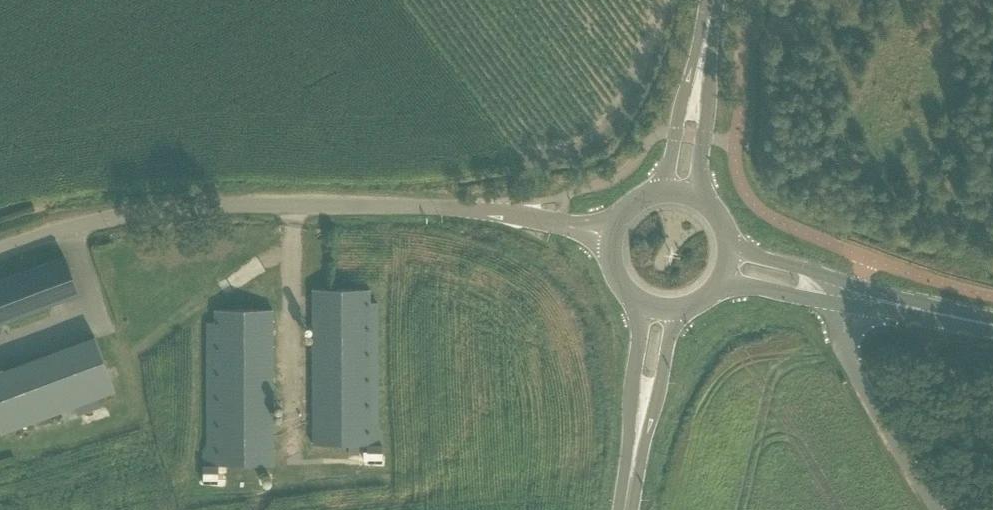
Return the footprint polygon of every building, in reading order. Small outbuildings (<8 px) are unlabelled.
[(0,281),(0,324),(78,294),(64,256),(0,281)] [(312,289),(313,445),(370,445),(369,289),(312,289)] [(273,464),(273,310),(206,310),(207,465),(273,464)] [(0,374),(0,434),(23,425),(3,372),(0,374)]
